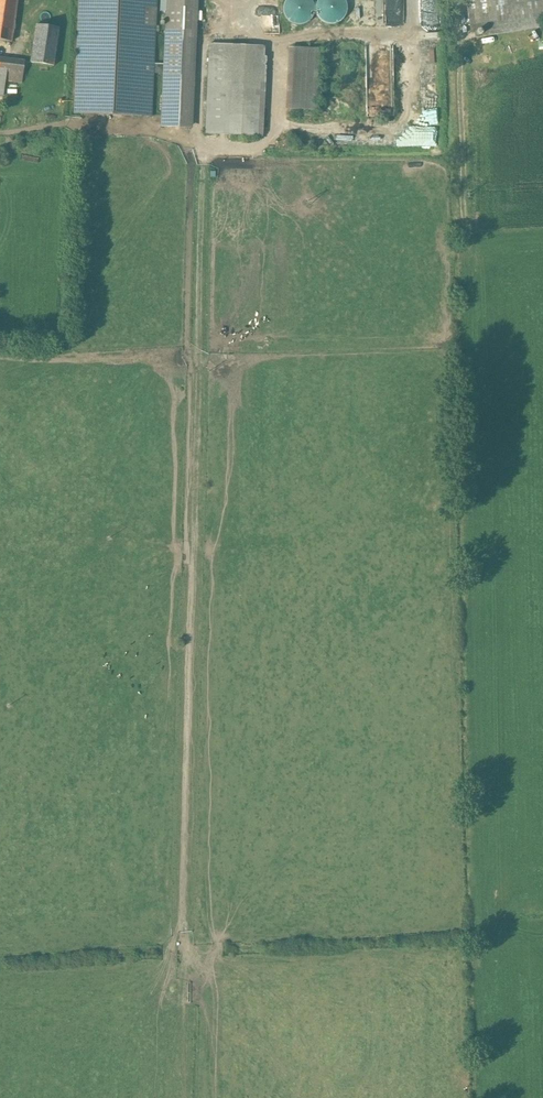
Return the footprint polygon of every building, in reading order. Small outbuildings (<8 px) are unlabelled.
[(11,41),(18,0),(0,0),(0,39),(11,41)] [(77,113),(151,116),(153,63),(156,0),(82,0),(77,113)] [(167,10),(164,61),(164,74),(162,126),(189,127),(194,43),(195,43),(197,0),(167,0),(167,10)] [(315,9),(313,3),(311,0),(286,0),(284,3),(283,9),(284,15),(287,20),(293,24),(299,25),(305,24),(310,20),(313,15),(315,9)] [(347,8),(346,2),(344,0),(318,0),(316,2),(315,8),(316,14),(320,19),(325,23),(331,24),(337,23),(342,19),(346,14),(347,8)] [(470,27),(475,26),(521,19),(518,0),(466,0),(470,27)] [(521,19),(542,16),(542,0),(518,0),(521,19)] [(475,26),(477,38),(542,27),(542,16),(521,19),(475,26)] [(59,27),(37,23),(31,62),(53,65),(59,27)] [(258,46),(209,44),(205,134),(254,136),(258,46)] [(319,49),(293,48),(290,109),(316,110),(319,49)] [(0,57),(0,94),(4,95),(6,80),(22,82),(25,61),(0,57)] [(164,63),(153,63),(153,73),(164,74),(164,63)]
